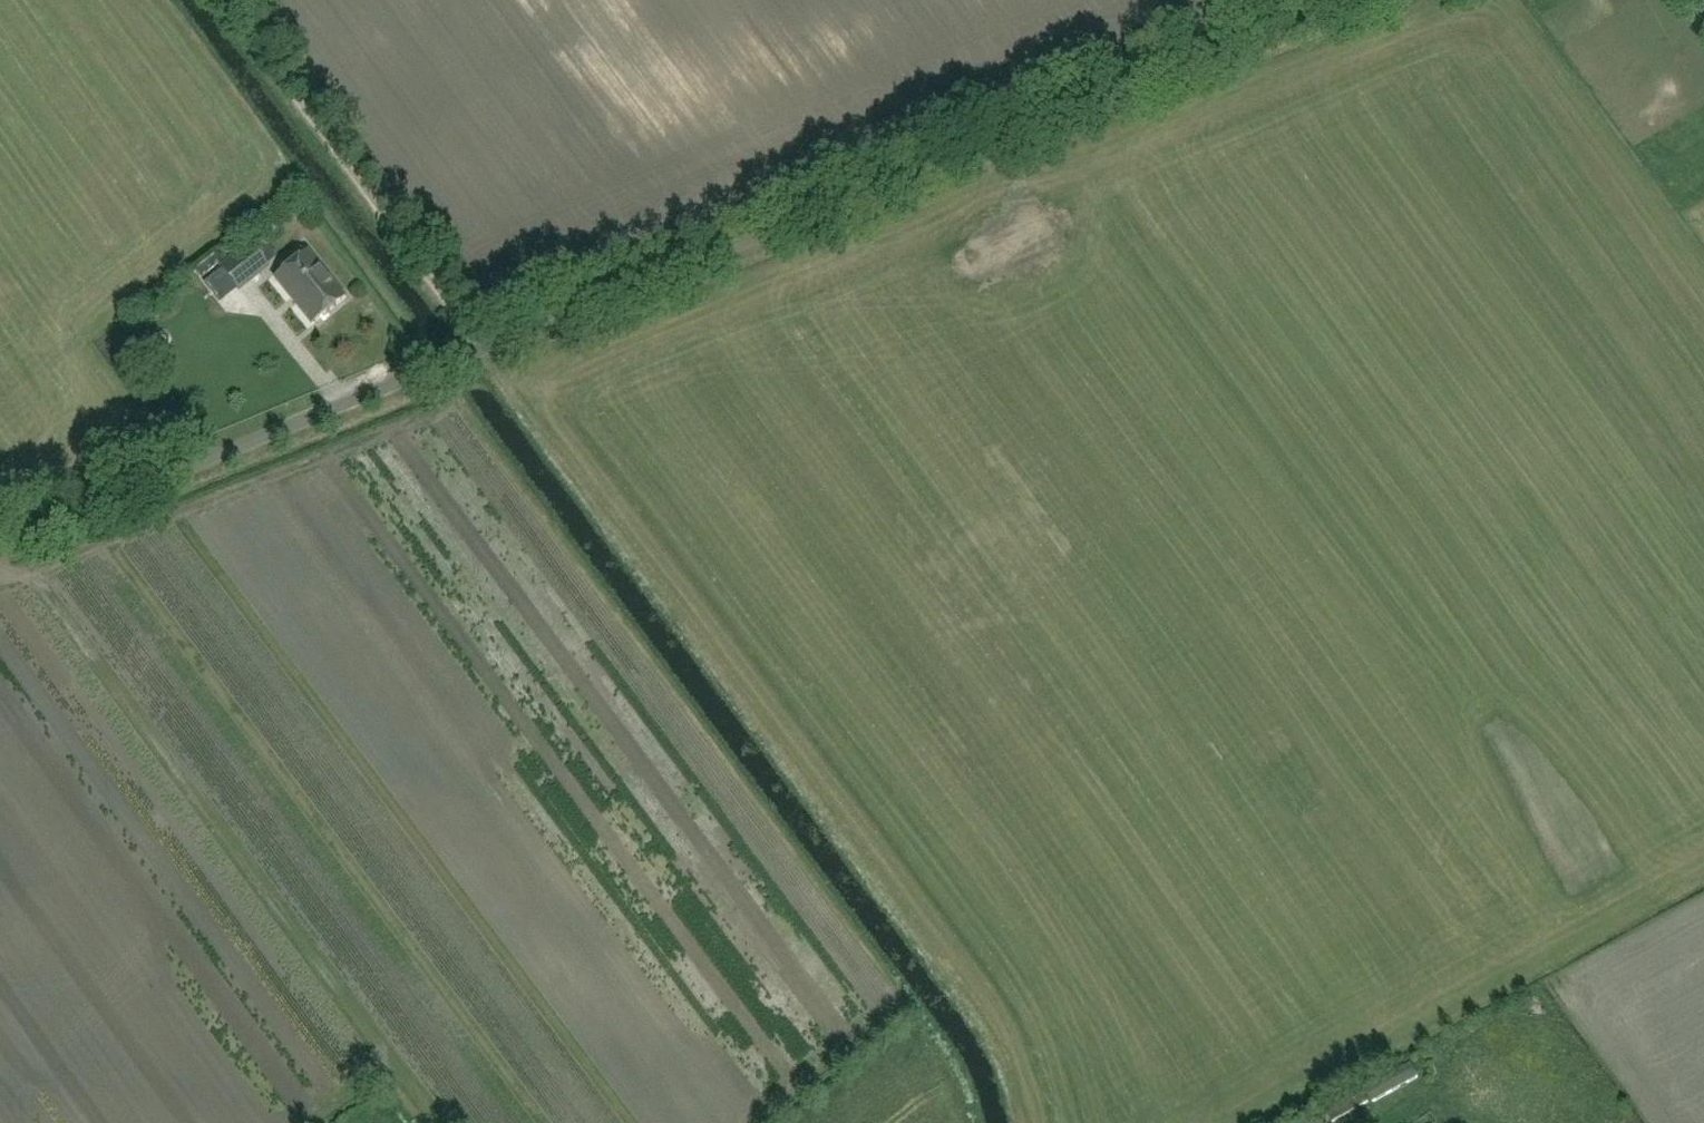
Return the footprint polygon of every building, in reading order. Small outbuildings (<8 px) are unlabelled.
[(239,289),(267,266),(250,244),(221,268),(239,289)] [(292,264),(275,278),(312,324),(344,298),(307,252),(305,254),(301,249),(288,260),(292,264)]
